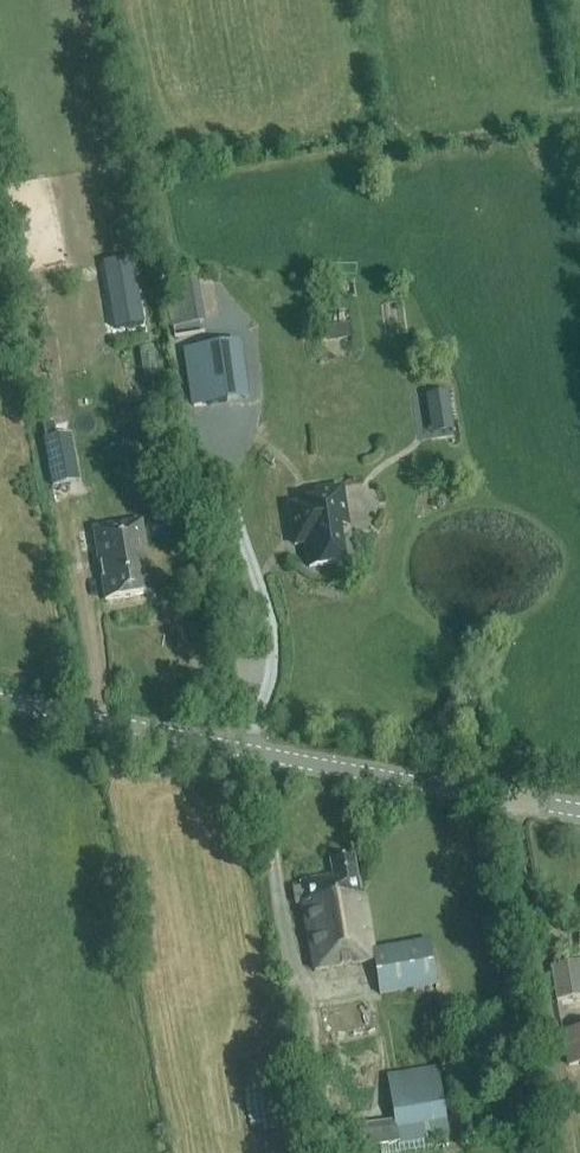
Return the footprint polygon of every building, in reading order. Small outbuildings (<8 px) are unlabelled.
[(141,308),(132,258),(108,262),(117,312),(112,313),(116,330),(144,325),(141,308)] [(347,335),(345,323),(324,327),(325,338),(347,335)] [(218,342),(185,347),(194,403),(227,398),(218,342)] [(152,348),(139,350),(144,378),(157,375),(152,348)] [(79,481),(71,434),(44,439),(52,486),(79,481)] [(287,505),(293,547),(304,546),(307,569),(317,568),(317,569),(346,565),(341,529),(350,528),(344,486),(313,491),(314,501),(287,505)] [(105,599),(154,590),(141,518),(92,527),(99,562),(101,562),(104,576),(101,576),(105,599)] [(380,992),(436,981),(428,937),(372,947),(361,890),(358,891),(351,854),(328,858),(331,874),(298,880),(299,885),(292,887),(295,903),(302,902),(314,969),(374,958),(380,992)] [(579,997),(579,962),(550,968),(556,1001),(579,997)] [(561,1033),(568,1066),(579,1063),(579,1029),(561,1033)] [(482,1033),(469,1034),(471,1046),(483,1044),(482,1033)] [(438,1070),(388,1074),(398,1140),(445,1136),(438,1070)]
